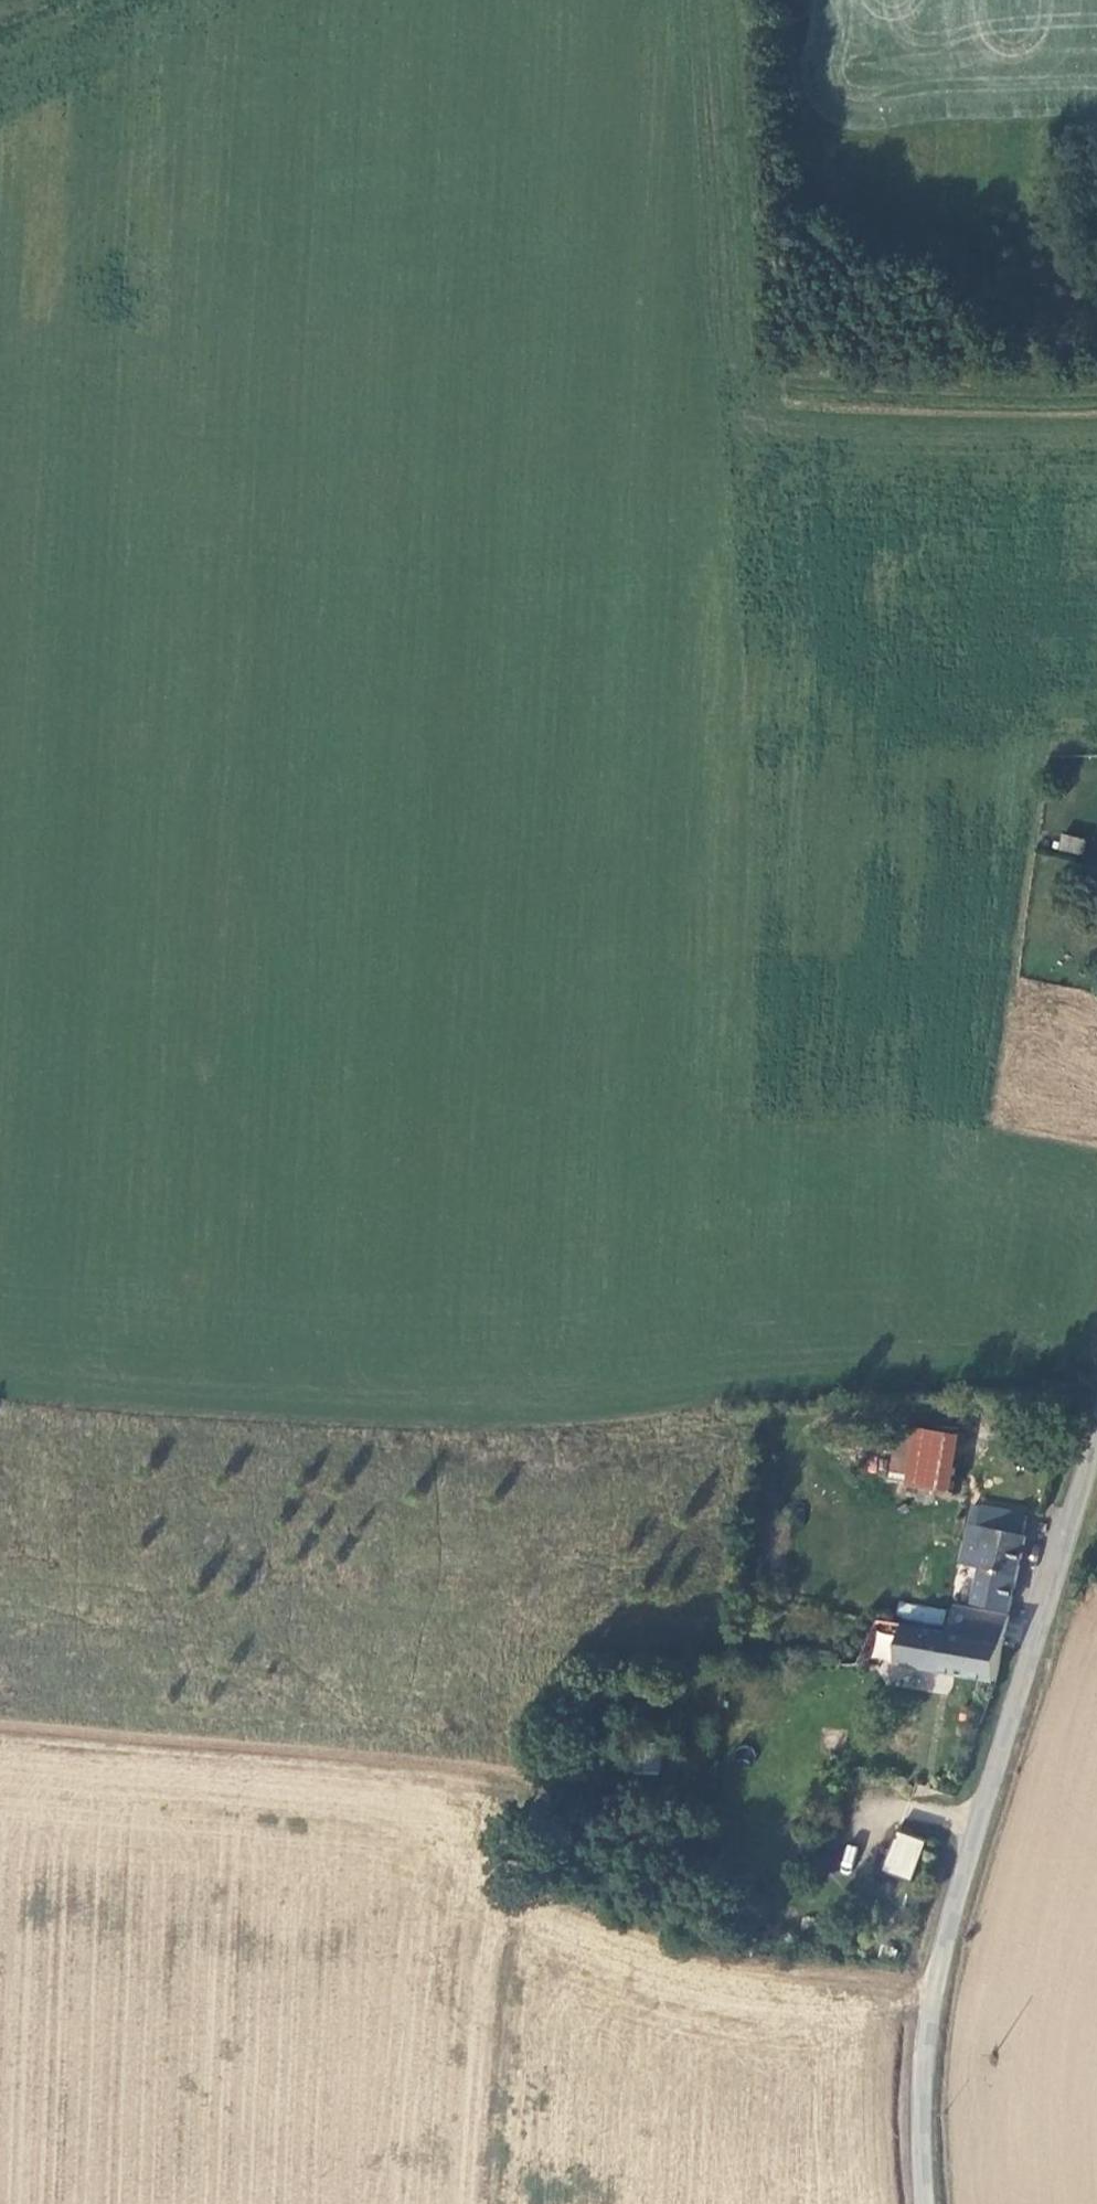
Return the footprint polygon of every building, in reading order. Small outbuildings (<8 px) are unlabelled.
[(1056,847),(1080,853),(1084,839),(1060,833),(1056,847)] [(964,1436),(902,1428),(897,1483),(955,1492),(964,1436)] [(1024,1513),(974,1504),(967,1562),(988,1567),(981,1605),(1015,1610),(1028,1535),(1020,1534),(1024,1513)] [(883,1661),(999,1683),(1013,1615),(952,1604),(947,1631),(889,1621),(883,1661)] [(637,1742),(635,1773),(663,1775),(665,1745),(637,1742)] [(909,1880),(925,1841),(896,1829),(880,1869),(909,1880)]
